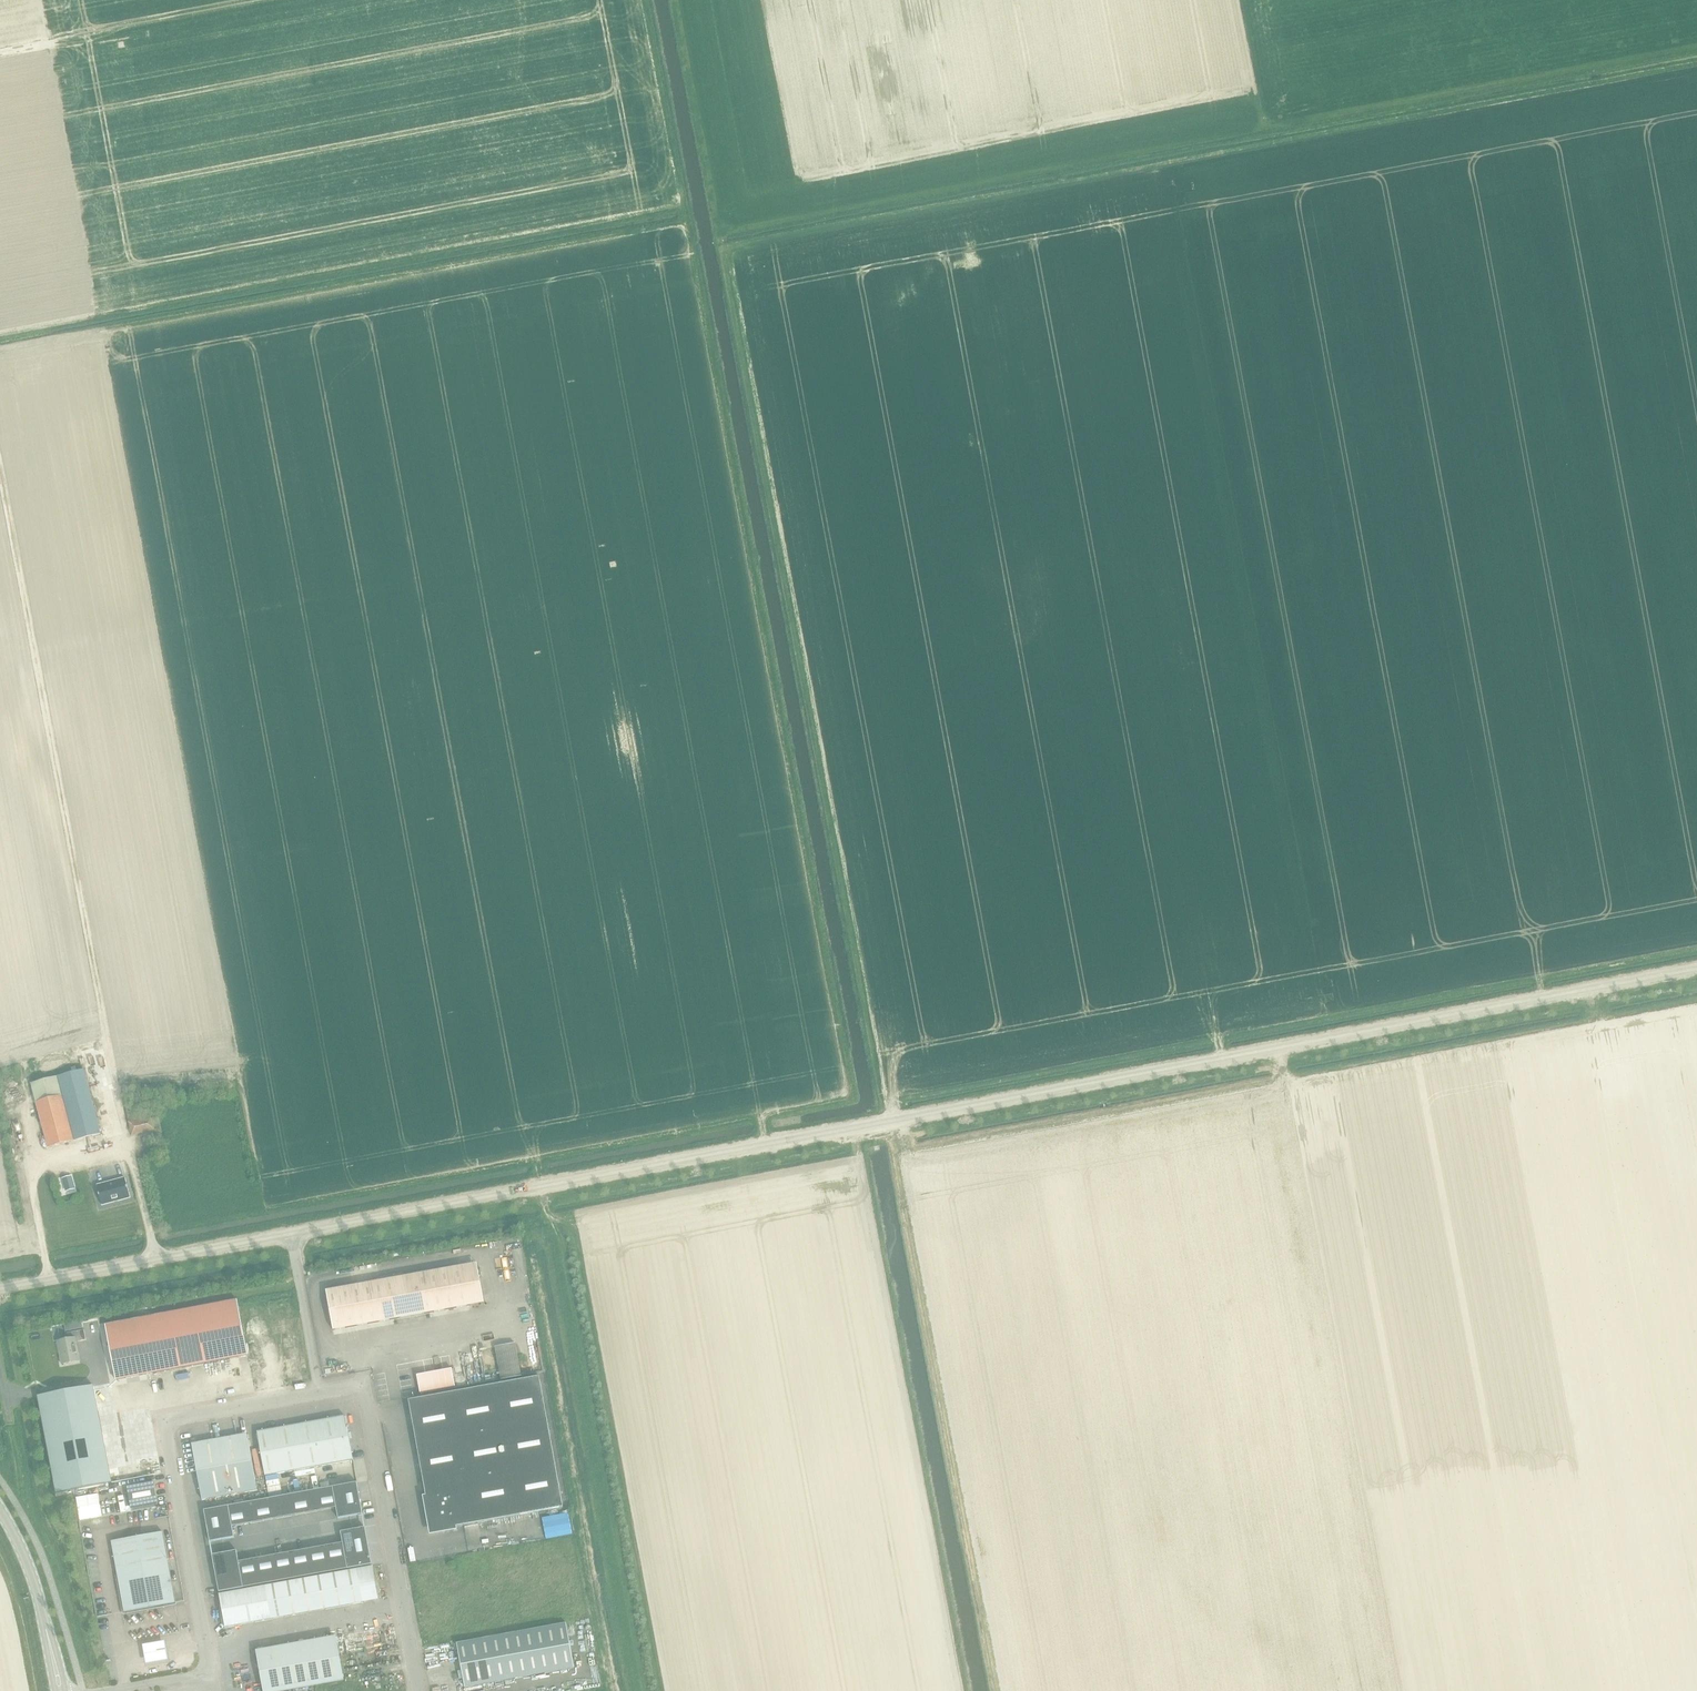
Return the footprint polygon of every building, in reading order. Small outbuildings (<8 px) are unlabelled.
[(101,1134),(90,1089),(84,1069),(59,1076),(75,1141),(101,1134)] [(74,1141),(63,1096),(58,1076),(32,1083),(49,1148),(74,1141)] [(156,1131),(161,1129),(158,1116),(152,1117),(148,1099),(125,1105),(129,1123),(133,1136),(156,1131)] [(72,1176),(63,1178),(66,1190),(75,1188),(72,1176)] [(125,1178),(96,1185),(101,1205),(130,1197),(125,1178)] [(333,1330),(469,1306),(462,1265),(326,1290),(333,1330)] [(247,1355),(237,1300),(105,1325),(116,1380),(247,1355)] [(68,1339),(57,1341),(62,1364),(79,1361),(76,1342),(86,1340),(84,1329),(67,1333),(68,1339)] [(495,1346),(501,1379),(521,1375),(515,1342),(495,1346)] [(563,1507),(539,1376),(408,1400),(432,1531),(563,1507)] [(93,1385),(38,1396),(56,1493),(111,1482),(93,1385)] [(257,1432),(265,1476),(353,1460),(345,1416),(257,1432)] [(191,1444),(202,1500),(257,1490),(247,1434),(191,1444)] [(345,1463),(336,1465),(338,1473),(347,1471),(345,1463)] [(131,1509),(157,1504),(153,1482),(127,1487),(131,1509)] [(204,1510),(209,1542),(234,1537),(232,1526),(336,1507),(338,1519),(362,1514),(357,1482),(204,1510)] [(372,1564),(365,1527),(340,1532),(342,1543),(238,1561),(236,1550),(212,1555),(219,1592),(372,1564)] [(175,1603),(162,1532),(111,1541),(118,1576),(117,1577),(118,1582),(119,1582),(124,1612),(175,1603)] [(219,1594),(225,1627),(378,1599),(372,1566),(219,1594)] [(566,1623),(456,1643),(464,1687),(574,1667),(566,1623)] [(256,1651),(264,1690),(283,1690),(343,1680),(335,1636),(256,1651)]
